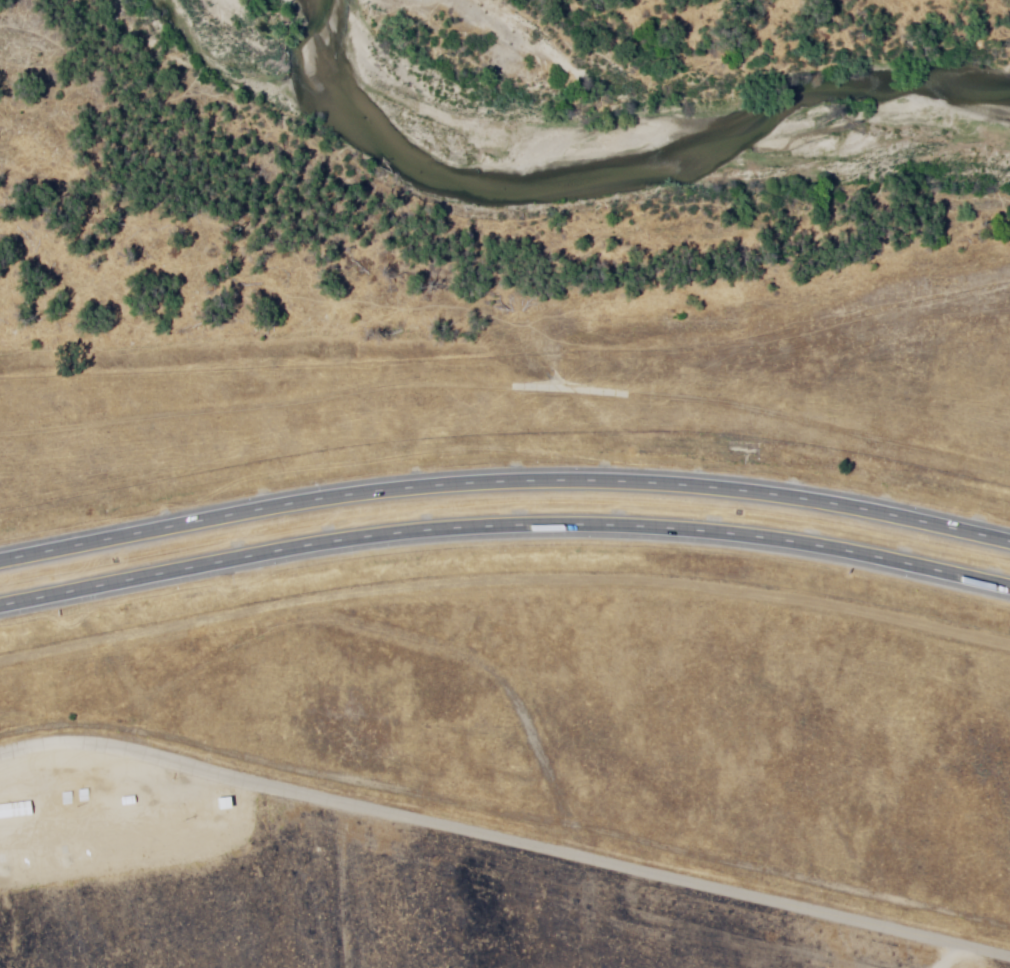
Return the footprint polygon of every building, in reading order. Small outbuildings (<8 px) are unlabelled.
[(105,784),(89,784),(89,805),(105,805),(105,784)] [(54,787),(39,787),(39,809),(54,809),(54,787)] [(223,809),(223,799),(211,799),(212,809),(223,809)] [(0,804),(0,819),(26,819),(26,804),(0,804)]
